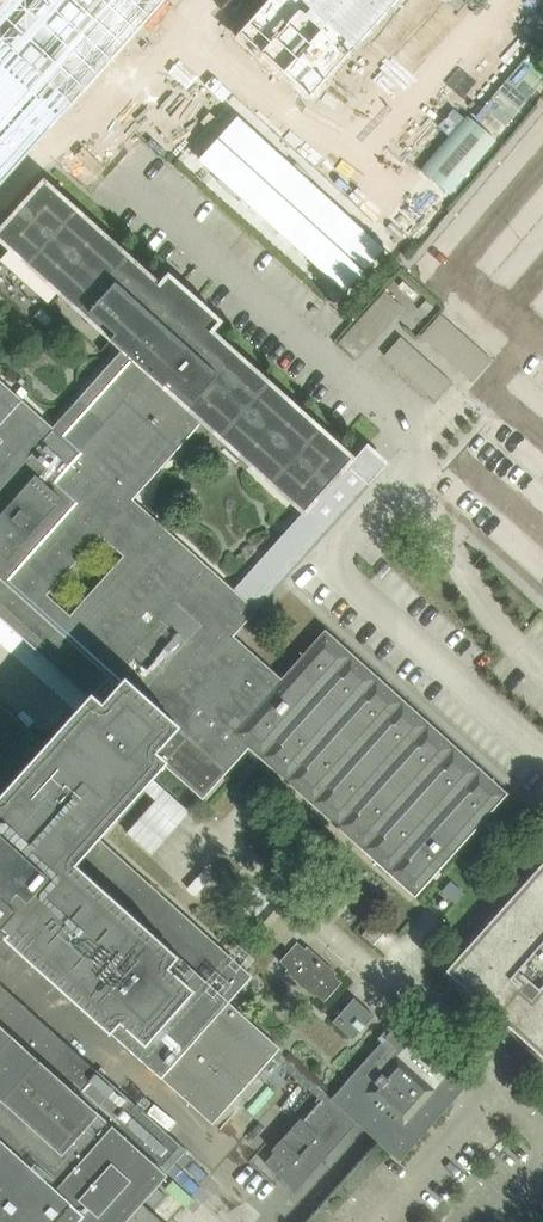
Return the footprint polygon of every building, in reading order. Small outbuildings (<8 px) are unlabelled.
[(172,0),(0,0),(0,192),(172,0)] [(236,33),(311,101),(402,0),(266,0),(236,33)] [(0,228),(0,241),(122,351),(200,420),(302,512),(305,514),(355,458),(214,331),(223,321),(169,272),(160,282),(44,179),(0,228)] [(345,196),(296,186),(289,228),(338,238),(345,196)] [(385,291),(339,342),(357,359),(403,307),(385,291)] [(440,314),(421,335),(473,381),(492,360),(440,314)] [(401,336),(385,355),(436,401),(452,382),(401,336)] [(1,929),(8,935),(6,937),(213,1122),(272,1056),(321,1100),(303,1120),(301,1118),(272,1150),(274,1152),(265,1163),(296,1191),(328,1156),(313,1142),(338,1114),(349,1124),(354,1118),(357,1123),(400,1161),(467,1086),(399,1022),(332,1097),(227,1003),(252,976),(98,838),(143,788),(153,777),(165,764),(203,798),(249,747),(260,757),(265,761),(415,896),(507,793),(325,630),(281,679),(233,636),(257,609),(376,476),(375,476),(381,470),(361,452),(355,458),(305,514),(302,512),(233,588),(132,497),(200,420),(122,351),(121,351),(74,405),(53,428),(0,381),(0,616),(89,696),(45,745),(0,704),(0,930),(1,929)] [(446,970),(498,1017),(497,1017),(508,1027),(508,1026),(542,1057),(542,862),(446,970)] [(280,903),(262,923),(286,944),(303,924),(280,903)] [(373,922),(363,934),(374,944),(384,932),(373,922)] [(297,941),(280,961),(288,968),(285,970),(315,996),(317,994),(325,1001),(342,981),(334,974),(337,972),(307,946),(305,948),(297,941)] [(165,1174),(187,1150),(97,1069),(96,1070),(0,983),(0,1221),(123,1221),(165,1174)] [(354,997),(347,1005),(333,1022),(353,1039),(374,1015),(354,997)]
